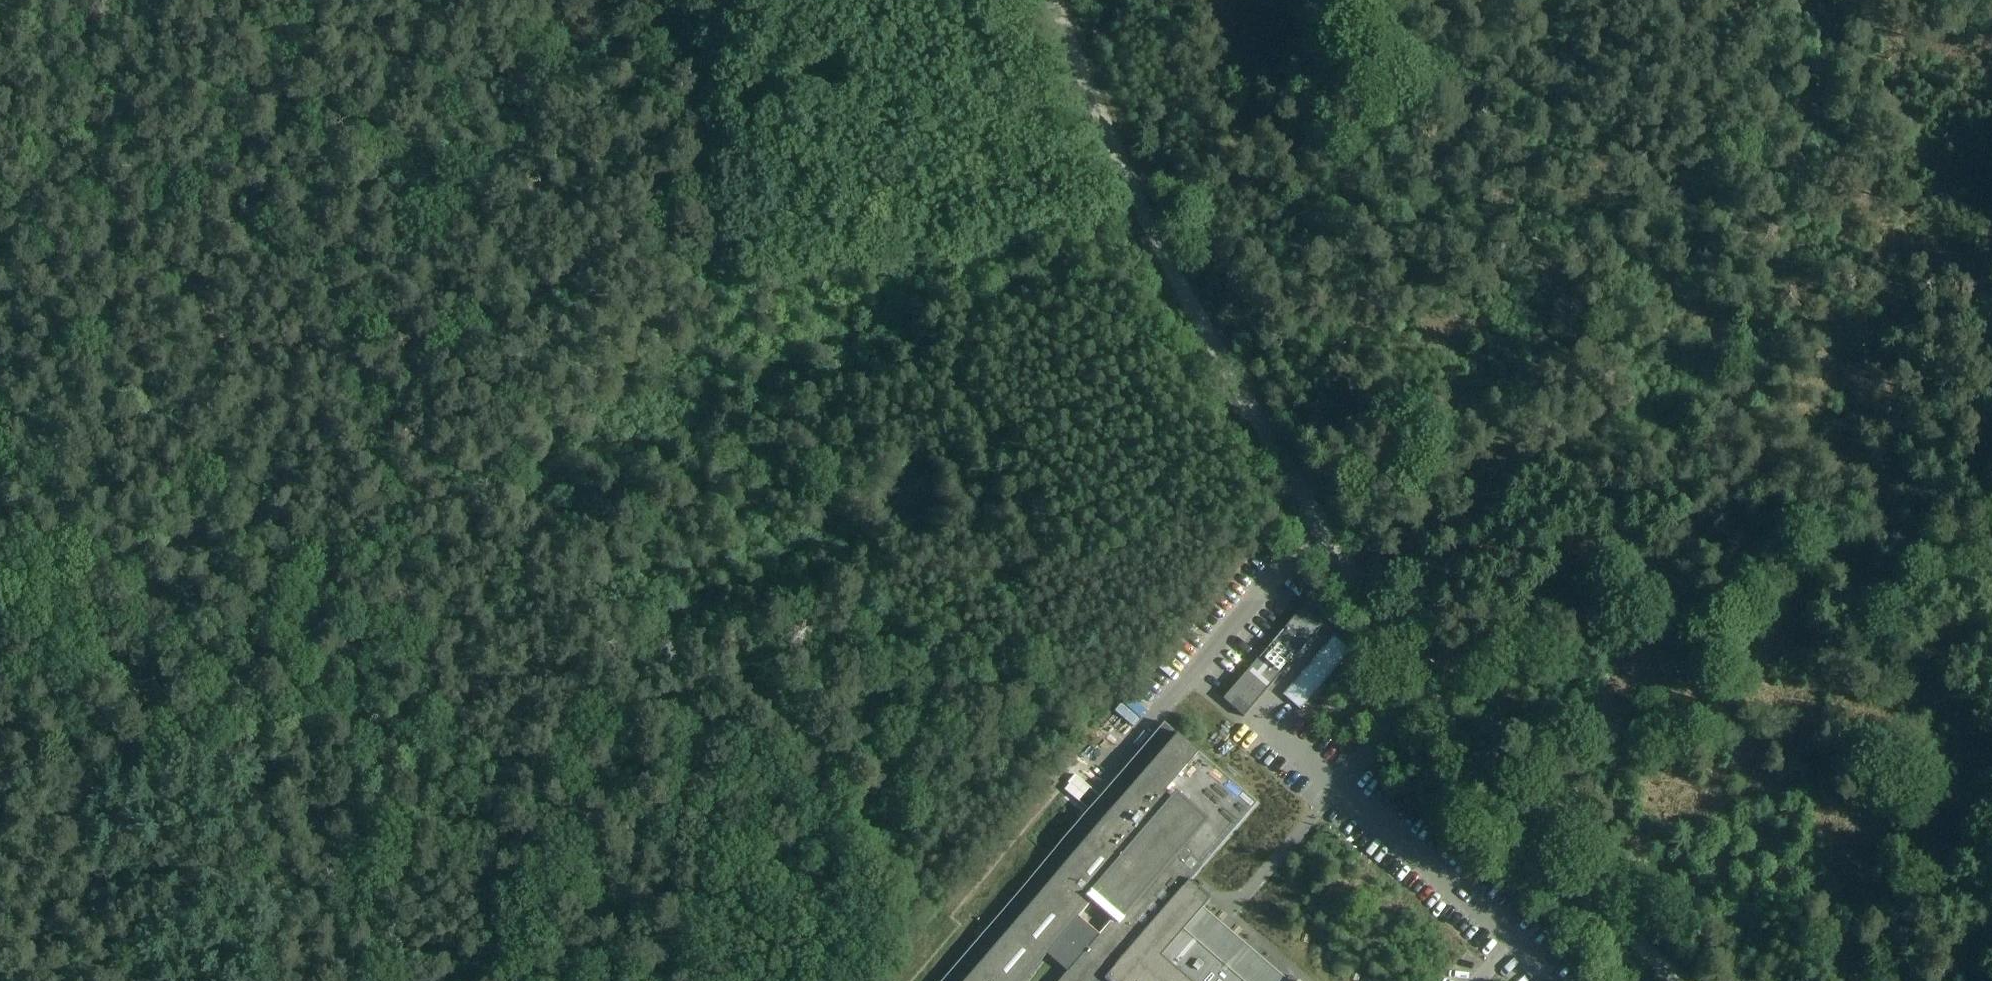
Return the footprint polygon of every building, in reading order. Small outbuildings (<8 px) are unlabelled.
[(1244,718),(1322,627),(1332,615),(1311,597),(1223,700),(1244,718)] [(1332,615),(1322,627),(1334,636),(1340,642),(1350,631),(1332,615)] [(1283,695),(1300,710),(1350,651),(1340,642),(1334,636),(1283,695)] [(1108,737),(1122,750),(1155,713),(1141,701),(1108,737)] [(943,980),(1286,980),(1214,920),(1203,910),(1204,909),(1207,906),(1210,902),(1189,884),(1256,805),(1163,725),(1101,797),(1076,776),(1064,790),(1089,811),(943,980)] [(1101,782),(1105,769),(1090,765),(1086,777),(1101,782)]
